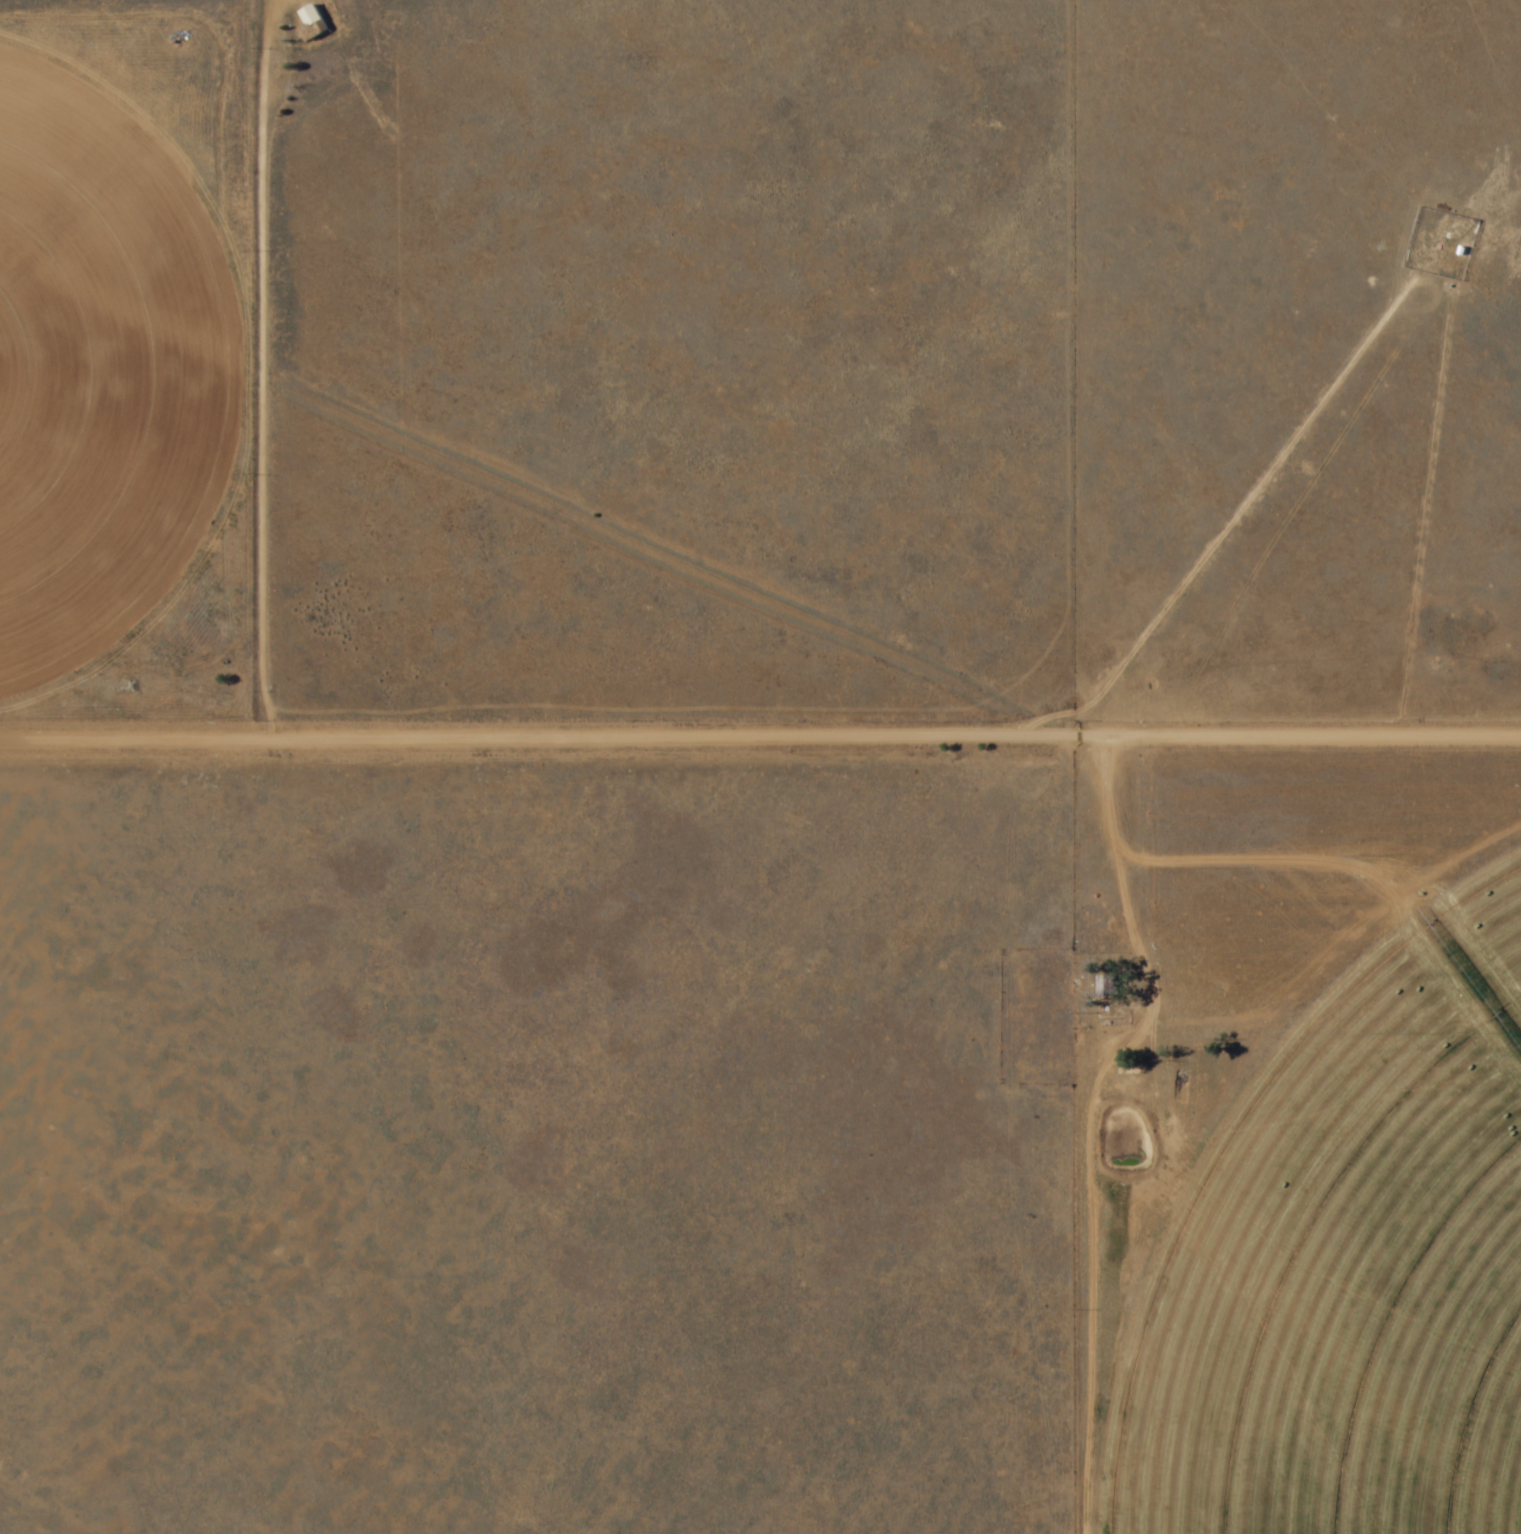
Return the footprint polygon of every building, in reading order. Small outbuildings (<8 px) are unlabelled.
[(299,13),(306,26),(298,31),(305,44),(328,31),(314,4),(299,13)] [(1116,999),(1116,976),(1096,976),(1096,999),(1116,999)]
